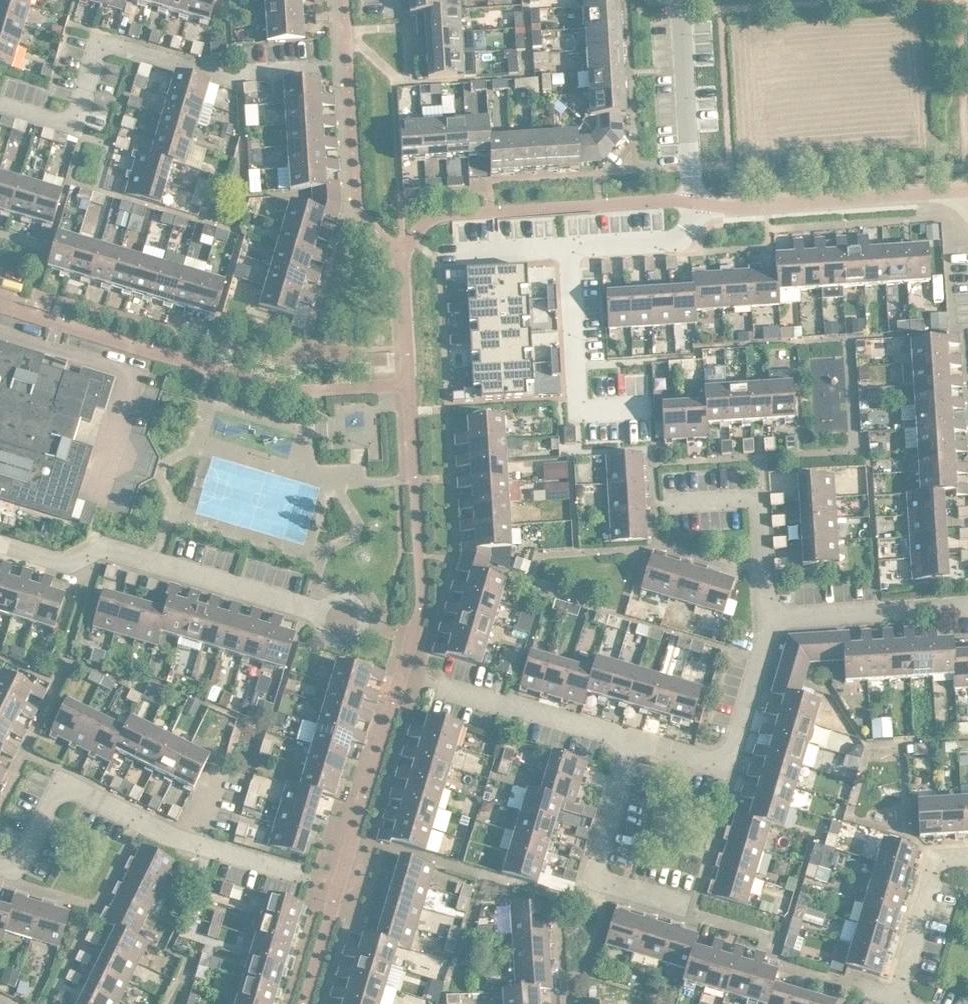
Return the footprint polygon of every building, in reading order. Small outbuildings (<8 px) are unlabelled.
[(30,18),(36,0),(0,0),(0,9),(30,18)] [(194,9),(196,0),(174,0),(173,3),(186,6),(184,11),(193,13),(194,9)] [(194,9),(207,12),(205,17),(213,19),(215,15),(220,0),(196,0),(194,9)] [(272,13),(308,11),(308,0),(271,0),(272,13)] [(590,22),(590,21),(627,19),(626,0),(589,0),(590,16),(585,16),(585,22),(590,22)] [(430,5),(430,6),(431,27),(467,25),(466,9),(471,9),(471,2),(452,3),(452,4),(430,5)] [(537,3),(538,18),(546,18),(546,2),(537,3)] [(321,6),(322,16),(335,16),(334,5),(321,6)] [(520,7),(521,22),(530,21),(529,6),(520,7)] [(24,39),(30,18),(0,9),(0,32),(24,39)] [(308,11),(272,13),(274,35),(310,33),(308,11)] [(134,29),(144,32),(148,19),(138,16),(134,29)] [(57,26),(68,29),(70,22),(59,18),(57,26)] [(587,44),(592,44),(592,43),(628,41),(627,19),(590,21),(590,22),(591,38),(586,38),(587,44)] [(155,35),(165,38),(168,25),(159,22),(155,35)] [(431,27),(432,49),(469,47),(469,46),(468,31),(473,31),(472,24),(467,25),(431,27)] [(547,32),(547,24),(538,25),(539,40),(548,39),(547,32)] [(522,28),(523,43),(531,43),(530,28),(522,28)] [(176,41),(186,44),(189,31),(179,29),(176,41)] [(18,60),(24,39),(0,32),(0,55),(18,60)] [(200,35),(197,47),(206,50),(210,37),(200,35)] [(216,37),(217,48),(233,47),(232,35),(216,37)] [(588,66),(593,66),(593,65),(630,63),(628,41),(592,43),(592,44),(593,59),(588,60),(588,66)] [(469,47),(432,49),(434,72),(470,70),(469,53),(474,53),(474,46),(469,46),(469,47)] [(539,47),(540,55),(555,54),(555,46),(539,47)] [(514,52),(515,67),(524,66),(523,51),(514,52)] [(46,68),(56,71),(60,59),(50,56),(46,68)] [(589,88),(594,88),(594,87),(631,85),(630,63),(593,65),(593,66),(594,81),(589,81),(589,88)] [(170,85),(175,87),(209,97),(216,76),(181,65),(177,78),(173,77),(170,85)] [(548,68),(549,83),(557,83),(557,67),(548,68)] [(142,68),(139,78),(152,82),(154,72),(142,68)] [(559,77),(568,77),(568,68),(559,68),(559,77)] [(536,81),(536,87),(545,87),(544,71),(535,72),(536,81)] [(289,74),(291,97),(327,94),(326,90),(325,72),(289,74)] [(521,82),(536,81),(535,72),(520,73),(521,82)] [(514,82),(514,73),(498,74),(499,83),(514,82)] [(249,77),(250,87),(263,85),(262,75),(249,77)] [(492,83),(492,75),(477,75),(477,84),(492,83)] [(602,121),(599,125),(618,142),(629,130),(628,108),(632,107),(631,85),(594,87),(594,88),(595,103),(590,103),(590,110),(601,109),(602,121)] [(164,106),(168,107),(203,118),(209,97),(175,87),(171,99),(167,98),(164,106)] [(477,112),(477,108),(486,107),(485,88),(470,89),(471,107),(470,107),(471,112),(474,148),(495,147),(496,147),(494,130),(495,130),(494,125),(494,111),(477,112)] [(136,89),(133,99),(145,102),(148,93),(136,89)] [(291,97),(292,118),(328,116),(328,112),(327,100),(340,99),(340,89),(326,90),(327,94),(291,97)] [(461,108),(460,90),(447,90),(449,109),(455,108),(461,108)] [(158,127),(162,128),(197,138),(203,118),(168,107),(165,120),(161,119),(158,127)] [(5,118),(18,122),(21,112),(8,108),(5,118)] [(452,150),(474,148),(471,112),(455,113),(455,108),(449,109),(449,114),(452,150)] [(130,110),(127,119),(139,123),(142,113),(130,110)] [(430,151),(452,150),(449,114),(433,115),(433,110),(427,110),(427,115),(428,115),(430,151)] [(292,118),(293,140),(329,137),(329,133),(328,122),(342,121),(341,111),(328,112),(328,116),(292,118)] [(408,153),(430,151),(428,115),(427,115),(412,116),(411,111),(405,111),(408,153)] [(21,112),(18,122),(30,126),(33,116),(21,112)] [(230,117),(227,126),(236,128),(239,119),(230,117)] [(559,121),(559,126),(560,126),(563,162),(586,160),(585,155),(608,154),(618,142),(599,125),(595,129),(583,130),(583,124),(566,125),(566,120),(559,121)] [(47,130),(59,134),(62,124),(50,121),(47,130)] [(537,122),(538,127),(541,163),(563,162),(560,126),(559,126),(544,127),(544,122),(537,122)] [(516,123),(516,128),(519,164),(541,163),(538,127),(522,128),(522,123),(516,123)] [(62,124),(59,134),(72,138),(75,128),(62,124)] [(496,147),(495,147),(497,166),(519,164),(516,128),(500,129),(500,124),(494,125),(495,130),(494,130),(496,147)] [(154,139),(152,147),(178,155),(178,156),(191,160),(197,138),(162,128),(159,140),(154,139)] [(124,130),(121,140),(133,144),(136,134),(124,130)] [(293,140),(295,161),(331,159),(331,155),(330,143),(343,142),(342,132),(329,133),(329,137),(293,140)] [(256,142),(266,141),(265,134),(255,134),(256,142)] [(141,152),(137,166),(172,176),(178,156),(178,155),(152,147),(144,144),(143,145),(139,144),(137,150),(141,152)] [(331,159),(295,161),(296,183),(345,180),(345,175),(332,176),(331,165),(344,164),(344,154),(331,155),(331,159)] [(267,185),(265,163),(255,163),(256,186),(267,185)] [(172,176),(137,166),(133,164),(131,171),(135,172),(131,187),(166,197),(172,176)] [(16,207),(26,172),(5,166),(0,183),(0,202),(7,204),(6,208),(14,211),(16,207)] [(453,171),(454,180),(469,179),(468,170),(453,171)] [(35,217),(36,213),(47,178),(26,172),(16,207),(28,210),(27,215),(35,217)] [(204,172),(201,185),(210,187),(214,175),(204,172)] [(431,173),(432,182),(447,181),(447,172),(431,173)] [(425,182),(424,173),(409,174),(410,183),(425,182)] [(47,178),(36,213),(49,216),(47,221),(56,223),(57,219),(58,219),(68,184),(47,178)] [(83,191),(96,195),(99,185),(86,181),(83,191)] [(99,185),(96,195),(108,198),(111,188),(99,185)] [(210,187),(201,185),(197,197),(207,200),(210,187)] [(125,203),(137,207),(140,197),(128,193),(125,203)] [(296,195),(290,216),(324,227),(325,223),(329,212),(341,216),(347,198),(346,193),(319,195),(317,201),(296,195)] [(140,197),(137,207),(150,211),(153,201),(140,197)] [(133,221),(137,207),(125,203),(121,217),(133,221)] [(166,215),(179,219),(182,209),(169,206),(166,215)] [(182,209),(179,219),(191,223),(194,213),(182,209)] [(290,216),(284,237),(318,247),(319,243),(323,233),(335,236),(338,227),(325,223),(324,227),(290,216)] [(207,228),(220,231),(223,221),(210,218),(207,228)] [(932,220),(933,235),(945,234),(944,219),(932,220)] [(223,221),(220,231),(232,235),(235,225),(223,221)] [(74,271),(75,267),(85,232),(64,226),(53,260),(67,264),(65,268),(74,271)] [(863,230),(864,243),(868,243),(870,279),(892,278),(890,242),(874,243),(873,229),(863,230)] [(842,231),(842,236),(842,245),(846,244),(849,281),(870,279),(868,243),(864,243),(853,244),(852,231),(842,231)] [(94,277),(95,273),(106,238),(85,232),(75,267),(87,270),(86,275),(94,277)] [(820,233),(821,246),(825,246),(827,282),(849,281),(846,244),(842,245),(842,236),(830,237),(830,232),(820,233)] [(799,234),(799,247),(803,247),(806,283),(827,282),(825,246),(821,246),(809,247),(809,234),(799,234)] [(284,237),(277,258),(312,268),(313,264),(316,253),(329,257),(332,247),(319,243),(318,247),(284,237)] [(115,283),(116,279),(126,244),(106,238),(95,273),(108,276),(107,281),(115,283)] [(933,239),(911,240),(913,277),(936,275),(933,239)] [(911,240),(890,242),(892,278),(913,277),(911,240)] [(136,289),(137,285),(147,250),(126,244),(116,279),(129,283),(127,287),(136,289)] [(781,249),(782,262),(783,262),(784,285),(785,285),(806,283),(803,247),(799,247),(781,249)] [(156,295),(158,291),(168,256),(147,250),(137,285),(149,289),(148,293),(156,295)] [(682,263),(682,250),(671,251),(672,264),(682,263)] [(661,264),(660,252),(650,252),(651,265),(661,264)] [(639,266),(639,253),(628,254),(629,266),(639,266)] [(607,255),(608,268),(618,267),(617,254),(607,255)] [(177,301),(178,297),(189,262),(168,256),(158,291),(170,295),(169,299),(177,301)] [(243,258),(240,269),(249,272),(252,260),(243,258)] [(277,258),(271,278),(306,289),(307,285),(310,274),(323,278),(326,268),(313,264),(312,268),(277,258)] [(754,259),(754,264),(757,300),(786,298),(785,285),(784,285),(783,262),(782,262),(768,263),(768,258),(754,259)] [(726,261),(726,265),(728,301),(757,300),(754,264),(740,264),(739,260),(726,261)] [(531,261),(501,263),(503,296),(533,294),(531,261)] [(198,308),(199,303),(209,269),(189,262),(178,297),(191,301),(190,305),(198,308)] [(698,267),(698,280),(699,280),(700,303),(701,303),(728,301),(726,265),(711,266),(711,262),(698,263),(698,267)] [(501,263),(471,265),(473,298),(503,296),(501,263)] [(209,269),(199,303),(212,307),(210,311),(219,314),(220,310),(231,275),(209,269)] [(306,289),(271,278),(265,300),(300,310),(304,295),(317,298),(320,289),(307,285),(306,289)] [(561,280),(552,280),(553,293),(562,292),(561,280)] [(699,280),(698,280),(677,282),(680,318),(702,316),(701,303),(700,303),(699,280)] [(677,282),(656,283),(658,319),(680,318),(677,282)] [(656,283),(634,284),(637,321),(658,319),(656,283)] [(637,321),(634,284),(612,286),(614,322),(637,321)] [(562,292),(553,293),(553,305),(563,305),(562,292)] [(533,294),(503,296),(505,328),(535,326),(533,294)] [(503,296),(473,298),(475,330),(505,328),(503,296)] [(465,298),(453,299),(453,308),(466,307),(465,298)] [(937,323),(953,323),(952,307),(936,307),(937,323)] [(871,327),(871,314),(858,315),(859,328),(871,327)] [(916,325),(916,314),(903,315),(903,325),(916,325)] [(929,314),(916,314),(916,325),(929,324),(929,314)] [(844,329),(844,316),(830,317),(831,330),(844,329)] [(786,322),(787,332),(800,332),(799,322),(786,322)] [(535,326),(505,328),(507,360),(537,358),(535,326)] [(505,328),(475,330),(478,361),(507,360),(505,328)] [(916,335),(918,357),(954,354),(954,350),(953,339),(966,338),(965,328),(952,329),(952,333),(916,335)] [(467,330),(455,331),(455,340),(468,339),(467,330)] [(76,513),(98,441),(78,435),(81,426),(86,411),(97,415),(101,399),(110,402),(120,371),(89,361),(86,370),(71,366),(47,358),(50,349),(0,334),(0,490),(76,513)] [(862,336),(863,347),(871,347),(870,336),(862,336)] [(565,344),(556,344),(557,357),(566,356),(565,344)] [(918,357),(919,378),(955,376),(955,372),(954,361),(967,360),(967,350),(954,350),(954,354),(918,357)] [(700,353),(687,354),(688,364),(701,364),(700,353)] [(688,364),(687,354),(674,355),(675,365),(688,364)] [(566,356),(557,357),(557,369),(567,369),(566,356)] [(537,358),(507,360),(509,391),(539,390),(537,358)] [(469,385),(458,386),(459,395),(471,394),(509,391),(507,360),(478,361),(479,381),(469,382),(469,385)] [(864,362),(865,375),(876,374),(875,361),(864,362)] [(775,368),(775,377),(777,414),(790,413),(791,417),(799,417),(799,412),(800,412),(798,390),(806,390),(805,366),(775,368)] [(920,400),(956,398),(956,394),(956,382),(967,381),(967,371),(955,372),(955,376),(919,378),(920,400)] [(775,377),(754,379),(756,415),(769,414),(769,419),(778,418),(777,414),(775,377)] [(754,379),(732,380),(734,416),(747,415),(748,420),(756,419),(756,415),(754,379)] [(710,381),(711,395),(713,417),(726,417),(726,421),(735,421),(734,416),(732,380),(710,381)] [(922,421),(958,419),(958,415),(957,404),(967,403),(967,393),(956,394),(956,398),(920,400),(922,421)] [(690,396),(692,432),(692,437),(699,436),(699,432),(714,431),(713,417),(711,395),(690,396)] [(692,432),(690,396),(668,397),(670,433),(671,438),(678,437),(677,433),(692,432)] [(461,439),(474,438),(474,434),(510,432),(509,410),(473,412),(474,428),(461,429),(461,439)] [(923,443),(959,441),(959,437),(958,425),(967,425),(967,415),(958,415),(958,419),(922,421),(923,443)] [(569,421),(570,438),(581,437),(581,421),(569,421)] [(792,431),(792,444),(802,443),(802,430),(792,431)] [(462,461),(476,460),(475,456),(512,454),(510,432),(474,434),(474,438),(475,450),(462,451),(462,461)] [(770,432),(771,445),(781,444),(780,432),(770,432)] [(749,434),(749,446),(759,446),(759,433),(749,434)] [(727,435),(728,448),(738,447),(737,434),(727,435)] [(924,464),(961,462),(960,458),(960,447),(967,446),(967,436),(959,437),(959,441),(923,443),(924,464)] [(883,446),(892,446),(892,437),(883,438),(883,446)] [(612,449),(613,478),(649,476),(648,461),(653,460),(652,447),(648,448),(648,447),(612,449)] [(464,482),(477,482),(477,477),(513,475),(512,454),(475,456),(476,460),(476,471),(463,472),(464,482)] [(926,485),(926,486),(949,485),(961,484),(962,484),(962,480),(961,469),(967,469),(967,458),(960,458),(961,462),(924,464),(926,485)] [(803,471),(804,493),(841,491),(839,469),(803,471)] [(465,504),(478,503),(478,499),(514,497),(513,475),(477,477),(477,482),(478,493),(464,494),(465,504)] [(613,478),(615,506),(651,504),(650,489),(654,489),(654,475),(649,476),(613,478)] [(912,486),(914,508),(950,506),(949,485),(926,486),(926,485),(912,486)] [(776,489),(777,499),(790,498),(789,488),(776,489)] [(804,493),(806,515),(842,512),(841,491),(804,493)] [(466,525),(480,525),(479,520),(516,518),(514,497),(478,499),(478,503),(479,514),(466,515),(466,525)] [(655,504),(651,504),(615,506),(616,535),(653,533),(652,517),(656,517),(655,504)] [(914,508),(915,530),(951,528),(950,506),(914,508)] [(777,510),(778,520),(791,520),(790,509),(777,510)] [(806,515),(807,536),(843,534),(842,512),(806,515)] [(479,520),(480,525),(480,536),(467,537),(468,547),(494,555),(496,550),(495,542),(517,541),(516,518),(479,520)] [(915,530),(916,552),(953,549),(951,528),(915,530)] [(779,532),(779,542),(792,541),(792,531),(779,532)] [(843,534),(807,536),(809,558),(845,556),(843,534)] [(647,582),(675,590),(685,556),(671,551),(672,547),(659,543),(658,548),(657,547),(647,582)] [(953,549),(916,552),(918,574),(954,572),(953,549)] [(534,567),(537,555),(522,551),(518,562),(534,567)] [(675,590),(702,598),(712,564),(698,559),(699,555),(686,551),(685,556),(675,590)] [(780,553),(781,564),(794,563),(793,553),(780,553)] [(17,610),(28,575),(25,574),(14,571),(18,558),(8,555),(4,568),(7,569),(0,593),(0,604),(17,610)] [(109,571),(119,574),(123,561),(113,558),(109,571)] [(456,585),(469,589),(470,585),(505,595),(511,574),(464,560),(462,564),(475,568),(472,579),(459,575),(456,585)] [(713,560),(712,564),(702,598),(729,607),(740,572),(725,568),(726,563),(713,560)] [(17,610),(38,616),(49,582),(45,580),(34,577),(38,564),(29,561),(25,574),(28,575),(17,610)] [(130,577),(140,580),(144,567),(134,564),(130,577)] [(49,582),(38,616),(60,623),(70,588),(55,583),(59,571),(49,568),(45,580),(49,582)] [(151,583),(161,586),(164,573),(155,571),(151,583)] [(165,625),(166,626),(186,632),(196,597),(192,596),(181,592),(185,580),(175,577),(172,590),(175,591),(171,603),(172,603),(165,625)] [(186,632),(207,638),(217,603),(213,602),(202,599),(206,586),(196,583),(192,596),(196,597),(186,632)] [(99,619),(120,626),(130,591),(109,585),(99,619)] [(450,606),(463,609),(464,605),(499,616),(505,595),(470,585),(469,589),(466,600),(453,596),(450,606)] [(207,638),(227,644),(238,609),(234,608),(223,605),(227,592),(217,589),(213,602),(217,603),(207,638)] [(120,626),(141,632),(151,597),(130,591),(120,626)] [(558,603),(570,606),(573,597),(561,593),(558,603)] [(227,644),(248,650),(258,615),(254,614),(244,611),(247,598),(238,595),(234,608),(238,609),(227,644)] [(162,638),(166,626),(165,625),(172,603),(171,603),(151,597),(141,632),(162,638)] [(573,597),(570,606),(583,610),(586,600),(573,597)] [(248,650),(269,656),(279,622),(275,620),(264,617),(268,604),(258,602),(254,614),(258,615),(248,650)] [(444,626),(457,630),(458,626),(493,637),(499,616),(464,605),(463,609),(460,620),(447,617),(444,626)] [(599,615),(612,619),(615,609),(602,605),(599,615)] [(279,622),(269,656),(290,662),(300,628),(285,623),(289,611),(279,608),(275,620),(279,622)] [(615,609),(612,619),(624,623),(627,613),(615,609)] [(535,626),(538,616),(524,612),(521,622),(535,626)] [(641,627),(653,631),(656,621),(644,618),(641,627)] [(938,670),(959,669),(958,646),(958,633),(942,634),(941,620),(930,621),(931,634),(936,634),(938,670)] [(656,621),(653,631),(666,635),(669,625),(656,621)] [(916,671),(938,670),(936,634),(931,634),(920,635),(919,621),(909,622),(910,636),(914,635),(916,671)] [(895,673),(916,671),(914,635),(910,636),(898,636),(898,623),(887,623),(888,637),(892,637),(895,673)] [(873,674),(895,673),(892,637),(888,637),(877,638),(876,624),(866,625),(867,638),(871,638),(873,674)] [(851,675),(873,674),(871,638),(867,638),(855,639),(854,625),(835,627),(837,654),(849,654),(851,675)] [(458,626),(457,630),(453,641),(441,637),(438,647),(451,651),(452,648),(486,658),(493,637),(458,626)] [(814,656),(825,655),(824,627),(812,628),(814,656)] [(825,655),(837,654),(835,627),(824,627),(825,655)] [(788,648),(814,656),(812,628),(794,629),(788,648)] [(682,640),(695,644),(697,634),(685,630),(682,640)] [(697,634),(695,644),(707,647),(710,638),(697,634)] [(98,646),(96,653),(107,656),(111,645),(104,643),(98,646)] [(523,669),(529,648),(510,643),(504,663),(523,669)] [(533,682),(547,686),(557,652),(536,645),(525,680),(526,680),(525,684),(531,686),(533,682)] [(959,669),(960,682),(967,681),(967,645),(958,646),(959,669)] [(611,696),(613,692),(623,657),(602,651),(598,664),(592,686),(604,689),(603,694),(611,696)] [(553,688),(567,692),(578,658),(557,652),(547,686),(545,690),(552,692),(553,688)] [(342,655),(336,677),(370,687),(372,682),(375,671),(388,675),(391,665),(377,662),(376,665),(342,655)] [(632,702),(633,698),(644,664),(623,657),(613,692),(625,696),(624,700),(632,702)] [(589,699),(592,686),(598,664),(578,658),(567,692),(566,697),(573,699),(574,694),(589,699)] [(784,660),(781,672),(807,680),(811,668),(784,660)] [(93,673),(105,678),(109,669),(98,664),(93,673)] [(653,709),(654,704),(664,670),(644,664),(633,698),(646,702),(644,706),(653,709)] [(0,677),(0,687),(29,701),(31,697),(36,687),(48,693),(52,684),(39,678),(38,681),(6,665),(0,677)] [(182,676),(184,668),(176,665),(173,673),(182,676)] [(109,669),(105,678),(116,684),(121,675),(109,669)] [(673,715),(675,711),(685,676),(664,670),(654,704),(666,708),(665,712),(673,715)] [(776,687),(789,691),(790,691),(791,687),(804,691),(804,690),(807,680),(781,672),(776,687)] [(685,676),(675,711),(687,714),(686,718),(694,721),(695,717),(696,717),(706,682),(685,676)] [(336,677),(329,697),(364,708),(365,703),(369,692),(382,696),(384,686),(372,682),(370,687),(336,677)] [(132,692),(143,698),(148,689),(137,683),(132,692)] [(232,698),(237,687),(231,685),(226,695),(232,698)] [(19,720),(21,716),(26,706),(38,712),(42,703),(31,697),(29,701),(0,687),(0,711),(19,720)] [(770,707),(783,711),(784,708),(819,718),(825,697),(804,690),(804,691),(791,687),(790,691),(789,691),(786,702),(773,698),(770,707)] [(199,710),(206,698),(194,692),(188,704),(199,710)] [(63,729),(76,736),(93,703),(73,693),(56,726),(57,726),(55,730),(61,733),(63,729)] [(252,701),(254,697),(252,693),(247,693),(244,697),(247,701),(252,701)] [(277,698),(263,694),(259,706),(274,711),(277,698)] [(329,697),(323,718),(358,728),(359,724),(363,713),(375,717),(378,707),(365,703),(364,708),(329,697)] [(82,739),(95,745),(96,745),(112,713),(93,703),(76,736),(74,740),(80,743),(82,739)] [(289,716),(291,708),(283,706),(280,717),(288,719),(289,716)] [(764,728),(777,732),(778,729),(813,739),(819,718),(784,708),(783,711),(780,722),(767,718),(764,728)] [(413,730),(426,734),(427,730),(462,740),(468,719),(433,709),(429,724),(416,720),(413,730)] [(140,753),(156,720),(137,710),(131,722),(121,743),(132,749),(130,753),(138,757),(140,753)] [(9,740),(11,736),(16,725),(28,731),(33,722),(21,716),(19,720),(0,711),(0,735),(9,740)] [(115,755),(121,743),(131,722),(112,713),(96,745),(95,745),(93,749),(100,752),(102,748),(115,755)] [(898,732),(896,713),(877,714),(878,734),(898,732)] [(323,718),(317,739),(352,749),(356,734),(369,737),(372,728),(359,724),(358,728),(323,718)] [(159,762),(160,762),(176,730),(156,720),(140,753),(152,758),(150,762),(157,766),(159,762)] [(758,749),(771,753),(772,749),(806,759),(813,739),(778,729),(777,732),(774,743),(761,739),(758,749)] [(179,772),(195,739),(176,730),(160,762),(171,768),(169,772),(177,776),(179,772)] [(407,751),(420,754),(421,751),(456,761),(462,740),(427,730),(426,734),(423,745),(410,741),(407,751)] [(269,733),(265,745),(275,748),(279,736),(269,733)] [(7,745),(18,751),(23,742),(11,736),(9,740),(0,735),(0,758),(7,745)] [(964,746),(963,736),(950,737),(951,747),(964,746)] [(862,738),(856,741),(853,749),(866,752),(869,740),(862,738)] [(933,748),(933,738),(920,739),(921,749),(933,748)] [(195,739),(179,772),(190,778),(188,782),(196,785),(198,781),(199,782),(215,749),(195,739)] [(317,739),(311,759),(346,770),(352,749),(317,739)] [(511,741),(507,754),(516,756),(520,744),(511,741)] [(275,748),(265,745),(262,758),(271,761),(275,748)] [(551,767),(586,777),(590,779),(592,772),(588,770),(592,756),(558,746),(551,767)] [(752,770),(765,774),(766,770),(800,780),(806,759),(772,749),(771,753),(768,764),(755,760),(752,770)] [(848,760),(863,764),(866,753),(852,749),(848,760)] [(401,771),(414,775),(415,771),(449,782),(456,761),(421,751),(420,754),(417,765),(404,761),(401,771)] [(516,756),(507,754),(503,766),(513,769),(516,756)] [(2,784),(6,786),(9,780),(5,778),(12,764),(0,758),(0,783),(2,784)] [(311,759),(305,779),(305,780),(327,787),(339,790),(346,770),(311,759)] [(551,767),(545,787),(545,788),(571,795),(571,796),(580,798),(584,799),(586,792),(582,791),(586,777),(551,767)] [(115,781),(124,785),(130,773),(121,769),(115,781)] [(746,790),(759,794),(760,791),(794,801),(800,780),(766,770),(765,774),(762,785),(749,781),(746,790)] [(395,792),(407,796),(409,792),(443,802),(449,782),(415,771),(414,775),(410,786),(398,782),(395,792)] [(257,774),(253,787),(263,790),(266,777),(257,774)] [(292,776),(286,797),(321,807),(327,787),(305,780),(305,779),(292,776)] [(134,790),(143,795),(149,783),(140,779),(134,790)] [(532,783),(526,805),(561,815),(565,802),(569,804),(571,796),(571,795),(545,788),(545,787),(532,783)] [(490,786),(488,793),(494,795),(497,787),(490,786)] [(263,790),(253,787),(249,799),(259,802),(263,790)] [(154,800),(163,804),(168,793),(159,788),(154,800)] [(760,791),(759,794),(754,811),(775,818),(788,822),(794,801),(760,791)] [(388,813),(401,817),(402,813),(437,823),(443,802),(409,792),(407,796),(404,807),(391,803),(388,813)] [(945,793),(947,829),(960,828),(960,833),(967,832),(967,814),(967,792),(945,793)] [(947,829),(945,793),(923,794),(925,831),(938,830),(939,834),(948,834),(947,829)] [(498,797),(488,794),(485,803),(495,806),(498,797)] [(286,797),(280,818),(315,828),(321,807),(286,797)] [(179,798),(173,809),(182,814),(188,802),(179,798)] [(587,809),(599,813),(602,803),(589,799),(587,809)] [(526,805),(520,825),(555,836),(558,823),(563,824),(565,816),(561,815),(526,805)] [(729,834),(733,835),(768,845),(775,818),(754,811),(741,807),(737,822),(732,821),(729,834)] [(402,813),(401,817),(398,828),(385,824),(382,834),(395,837),(396,834),(431,844),(437,823),(402,813)] [(837,815),(834,827),(843,830),(847,817),(837,815)] [(244,816),(241,828),(250,831),(254,819),(244,816)] [(315,828),(280,818),(273,839),(308,849),(315,828)] [(580,830),(593,833),(596,823),(583,820),(580,830)] [(520,825),(514,846),(548,856),(552,844),(556,845),(559,837),(555,836),(520,825)] [(843,830),(834,827),(830,839),(840,842),(843,830)] [(888,834),(882,855),(916,865),(920,853),(924,854),(927,846),(922,845),(923,844),(888,834)] [(721,861),(725,862),(760,872),(768,845),(733,835),(729,849),(724,848),(721,861)] [(130,862),(134,864),(166,880),(179,854),(147,838),(140,852),(136,850),(130,862)] [(574,850),(587,854),(589,844),(577,841),(574,850)] [(818,845),(814,857),(824,860),(828,848),(818,845)] [(553,857),(548,856),(514,846),(507,867),(542,877),(546,864),(550,866),(553,857)] [(405,849),(399,870),(434,881),(440,859),(405,849)] [(882,855),(875,876),(910,886),(914,873),(918,875),(920,867),(916,865),(882,855)] [(824,860),(814,857),(810,870),(820,873),(824,860)] [(832,876),(836,864),(824,860),(820,873),(832,876)] [(568,871),(580,875),(583,865),(571,861),(568,871)] [(760,872),(725,862),(721,876),(716,875),(713,887),(717,888),(717,889),(752,900),(760,872)] [(117,887),(121,889),(154,905),(166,880),(134,864),(127,877),(123,875),(117,887)] [(5,883),(9,871),(0,868),(0,882),(5,883)] [(399,870),(393,891),(428,901),(434,881),(399,870)] [(800,884),(803,873),(795,870),(791,882),(800,884)] [(225,888),(235,890),(239,878),(229,875),(225,888)] [(875,876),(869,896),(904,907),(908,894),(912,895),(914,887),(910,886),(875,876)] [(469,878),(465,890),(475,893),(478,880),(469,878)] [(10,923),(37,931),(47,896),(33,892),(34,888),(21,884),(20,888),(19,888),(16,901),(10,923)] [(805,886),(802,899),(811,902),(815,889),(805,886)] [(273,888),(267,909),(301,919),(305,907),(309,908),(312,900),(307,899),(308,898),(273,888)] [(108,915),(120,921),(120,920),(141,931),(142,930),(154,905),(121,889),(114,902),(111,901),(105,912),(109,914),(108,915)] [(475,893),(465,890),(461,902),(471,905),(475,893)] [(393,891),(387,912),(421,922),(428,901),(393,891)] [(48,892),(47,896),(37,931),(64,940),(75,905),(60,900),(61,896),(48,892)] [(10,923),(16,901),(0,896),(0,934),(6,936),(10,923)] [(869,896),(863,917),(898,927),(901,915),(906,916),(908,908),(904,907),(869,896)] [(515,899),(517,927),(553,925),(552,910),(557,910),(556,897),(552,897),(515,899)] [(611,938),(638,946),(649,912),(634,907),(635,903),(623,899),(621,903),(611,938)] [(811,902),(802,899),(798,911),(808,914),(809,910),(811,902)] [(828,916),(831,908),(811,902),(809,910),(828,916)] [(220,904),(216,917),(226,920),(230,907),(220,904)] [(638,946),(665,954),(676,920),(661,915),(662,911),(650,907),(649,912),(638,946)] [(267,909),(260,930),(295,940),(299,928),(303,929),(306,921),(301,919),(267,909)] [(387,912),(381,932),(402,939),(402,940),(415,943),(421,922),(387,912)] [(665,954),(692,962),(699,941),(703,928),(688,924),(689,919),(677,915),(676,920),(665,954)] [(226,920),(216,917),(213,929),(222,932),(226,920)] [(498,930),(497,917),(483,919),(482,922),(480,929),(480,931),(498,930)] [(863,917),(857,938),(891,948),(895,936),(899,937),(902,929),(898,927),(863,917)] [(456,919),(453,931),(462,934),(466,922),(456,919)] [(120,921),(111,940),(144,956),(153,936),(142,930),(141,931),(120,920),(120,921)] [(95,924),(90,933),(102,939),(106,930),(95,924)] [(158,939),(163,930),(152,925),(147,933),(153,936),(158,939)] [(517,927),(519,956),(555,953),(554,939),(559,938),(558,925),(553,925),(517,927)] [(348,949),(361,953),(362,949),(396,960),(402,940),(402,939),(381,932),(368,928),(364,943),(351,939),(348,949)] [(793,928),(789,940),(799,943),(803,931),(793,928)] [(260,930),(254,950),(289,961),(293,948),(297,950),(299,941),(295,940),(260,930)] [(462,934),(453,931),(449,944),(459,947),(462,934)] [(709,981),(730,987),(740,953),(736,952),(725,949),(729,936),(719,933),(716,946),(719,947),(709,981)] [(891,948),(857,938),(850,959),(885,969),(889,956),(893,957),(896,949),(891,948)] [(730,987),(751,993),(761,959),(757,958),(746,955),(750,942),(740,939),(736,952),(740,953),(730,987)] [(111,940),(101,959),(134,975),(144,956),(111,940)] [(802,955),(805,945),(799,943),(789,940),(786,950),(802,955)] [(688,975),(709,981),(719,947),(716,946),(699,941),(692,962),(688,975)] [(85,944),(81,953),(92,959),(97,950),(85,944)] [(751,993),(771,999),(771,1000),(778,978),(778,979),(782,966),(767,961),(770,949),(761,945),(757,958),(761,959),(751,993)] [(208,946),(204,958),(214,961),(217,950),(218,949),(208,946)] [(342,970),(355,974),(356,970),(390,980),(396,960),(362,949),(361,953),(357,964),(345,960),(342,970)] [(225,964),(229,953),(217,950),(214,961),(225,964)] [(254,950),(248,971),(283,982),(286,969),(291,970),(293,962),(289,961),(254,950)] [(519,956),(521,983),(521,984),(544,982),(544,983),(557,982),(556,967),(560,967),(559,953),(555,953),(519,956)] [(847,968),(849,958),(837,955),(835,964),(847,968)] [(214,961),(204,958),(200,971),(210,973),(214,961)] [(101,959),(92,978),(124,995),(134,975),(101,959)] [(76,963),(71,972),(83,978),(87,969),(76,963)] [(19,980),(23,969),(10,965),(6,975),(19,980)] [(642,971),(632,967),(629,975),(640,978),(642,971)] [(336,991),(348,995),(350,991),(384,1001),(390,980),(356,970),(355,974),(351,985),(338,981),(336,991)] [(248,971),(242,992),(277,1002),(280,990),(285,991),(287,983),(283,982),(248,971)] [(437,973),(434,982),(446,986),(449,976),(437,973)] [(26,975),(23,985),(29,987),(32,977),(26,975)] [(82,998),(95,1003),(120,1003),(124,995),(92,978),(82,998)] [(798,984),(778,979),(778,978),(771,1000),(771,999),(770,1003),(793,1003),(798,984)] [(509,1003),(545,1003),(545,1000),(544,983),(544,982),(521,984),(521,983),(507,984),(509,1003)] [(66,983),(62,992),(73,997),(78,988),(66,983)] [(819,990),(798,984),(793,1003),(815,1003),(819,990)] [(195,987),(192,1000),(201,1002),(205,990),(195,987)] [(451,988),(452,998),(465,997),(464,987),(451,988)] [(815,1003),(838,1003),(840,996),(819,990),(815,1003)] [(384,1001),(350,991),(348,995),(346,1003),(383,1003),(384,1001)] [(238,1003),(281,1003),(277,1002),(242,992),(238,1003)]
